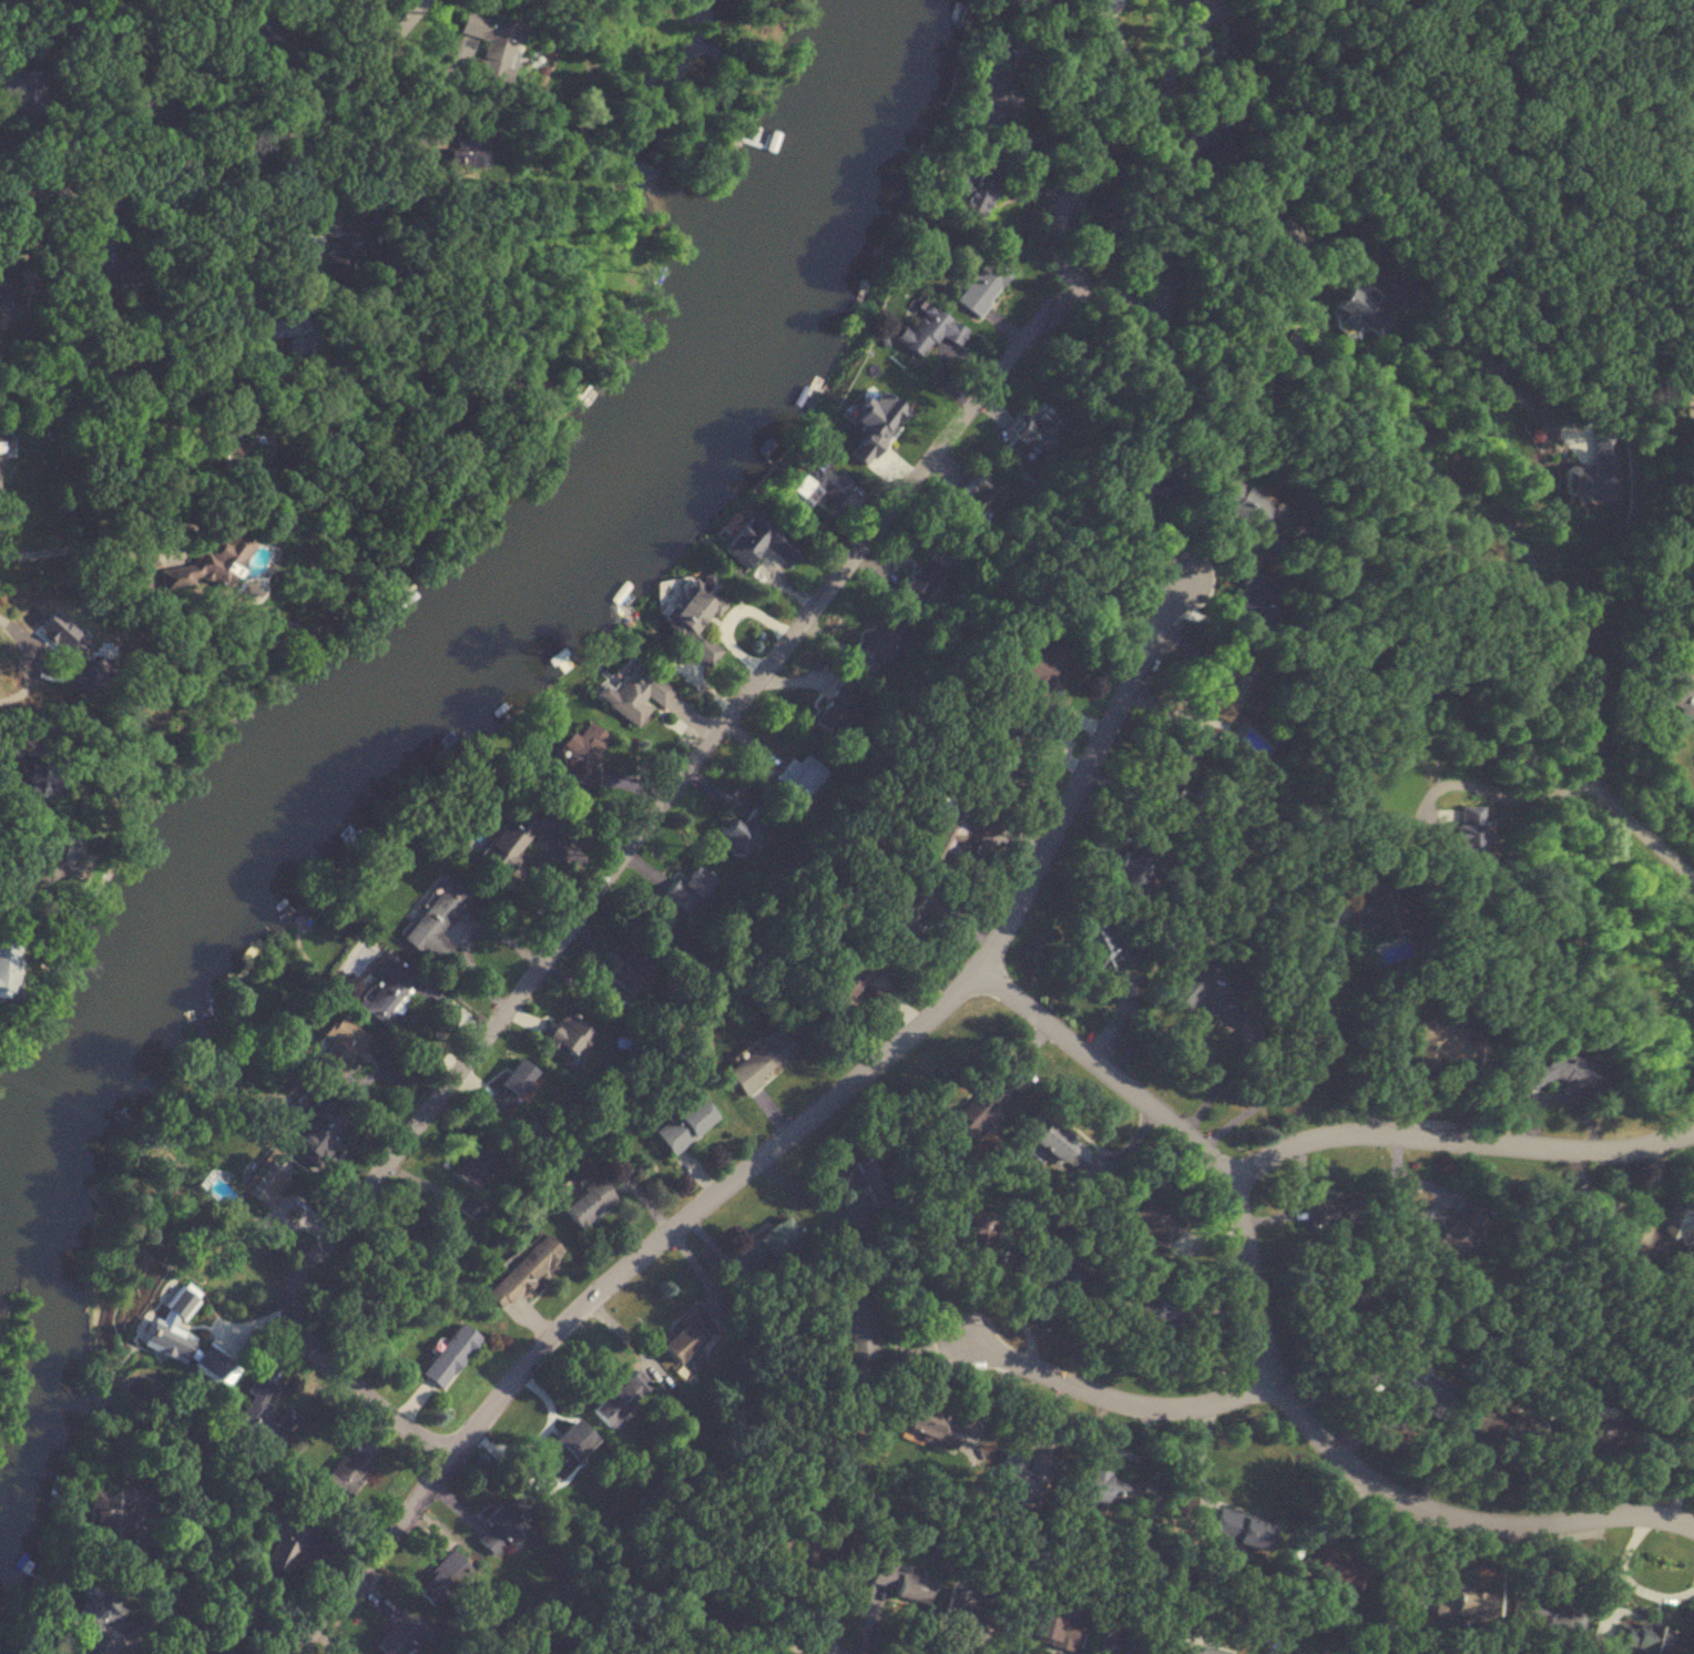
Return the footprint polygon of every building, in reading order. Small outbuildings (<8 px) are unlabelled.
[(484,40),(475,70),(504,78),(520,26),(462,9),(456,32),(484,40)] [(1034,48),(999,33),(971,98),(1007,113),(1034,48)] [(442,167),(475,167),(475,149),(442,149),(442,167)] [(998,184),(965,171),(950,209),(983,222),(998,184)] [(1012,270),(991,254),(954,301),(975,318),(1012,270)] [(5,276),(0,279),(0,302),(14,296),(5,276)] [(1334,316),(1353,331),(1375,303),(1349,283),(1332,306),(1339,311),(1334,316)] [(923,357),(937,335),(957,348),(968,330),(925,304),(908,331),(900,326),(892,338),(923,357)] [(261,307),(262,327),(286,326),(287,357),(319,356),(318,330),(323,330),(322,315),(290,317),(290,305),(261,307)] [(1386,322),(1380,316),(1373,326),(1379,331),(1386,322)] [(890,370),(857,364),(850,407),(889,413),(890,404),(921,408),(924,387),(888,381),(890,370)] [(1060,427),(1037,408),(1026,422),(1020,417),(1004,437),(1033,461),(1060,427)] [(1617,431),(1594,431),(1594,465),(1563,465),(1563,499),(1617,499),(1617,431)] [(853,480),(809,453),(779,500),(801,514),(816,491),(837,505),(853,480)] [(957,500),(981,516),(998,491),(974,475),(957,500)] [(1254,529),(1263,514),(1252,508),(1258,498),(1222,476),(1207,500),(1254,529)] [(719,551),(744,569),(761,546),(786,564),(800,545),(750,509),(719,551)] [(248,543),(215,521),(179,576),(190,583),(196,573),(218,588),(248,543)] [(947,572),(924,556),(900,589),(924,606),(947,572)] [(721,649),(695,632),(708,613),(715,618),(724,605),(710,595),(717,584),(703,574),(696,584),(691,580),(661,623),(688,641),(683,649),(709,667),(721,649)] [(866,651),(882,663),(899,642),(882,629),(866,651)] [(1197,711),(1228,723),(1254,658),(1222,646),(1212,671),(1219,674),(1212,692),(1206,689),(1197,711)] [(66,661),(66,691),(91,691),(91,661),(66,661)] [(674,690),(634,661),(612,692),(600,683),(591,696),(636,728),(649,710),(640,704),(646,696),(662,708),(674,690)] [(1693,682),(1693,679),(1693,669),(1676,661),(1658,702),(1693,717),(1693,682)] [(857,699),(834,683),(807,722),(830,738),(857,699)] [(558,746),(568,752),(557,768),(590,791),(597,780),(586,773),(610,739),(584,721),(574,735),(568,731),(558,746)] [(810,799),(827,773),(800,755),(783,782),(810,799)] [(714,843),(739,859),(768,815),(752,804),(739,824),(729,818),(714,843)] [(1448,823),(1449,855),(1477,854),(1476,805),(1456,806),(1456,823),(1448,823)] [(662,894),(686,913),(712,881),(692,864),(679,880),(676,877),(662,894)] [(401,939),(437,966),(452,946),(437,934),(469,891),(449,876),(401,939)] [(1112,1003),(1134,991),(1117,961),(1126,956),(1117,939),(1112,942),(1098,918),(1073,931),(1112,1003)] [(610,962),(601,975),(629,997),(653,968),(631,951),(617,968),(610,962)] [(11,996),(15,954),(0,953),(0,995),(11,996)] [(395,1011),(421,980),(390,955),(377,971),(385,977),(363,1004),(391,1028),(401,1016),(395,1011)] [(1188,1010),(1195,1000),(1234,1029),(1249,1009),(1198,971),(1176,1001),(1188,1010)] [(540,1040),(573,1063),(593,1034),(561,1011),(540,1040)] [(329,1043),(311,1065),(334,1083),(369,1038),(338,1014),(321,1036),(329,1043)] [(1427,1038),(1427,1022),(1411,1021),(1410,1040),(1416,1040),(1414,1066),(1483,1069),(1484,1041),(1427,1038)] [(798,1054),(776,1024),(744,1047),(748,1053),(722,1071),(740,1096),(798,1054)] [(1602,1071),(1547,1048),(1542,1060),(1511,1071),(1510,1075),(1515,1092),(1552,1080),(1592,1096),(1602,1071)] [(482,1100),(500,1115),(536,1074),(519,1059),(482,1100)] [(946,1123),(966,1143),(990,1119),(987,1115),(1007,1094),(991,1078),(946,1123)] [(670,1157),(716,1119),(697,1095),(650,1133),(670,1157)] [(328,1109),(322,1117),(315,1111),(291,1144),(319,1165),(330,1150),(324,1145),(342,1120),(328,1109)] [(1093,1156),(1043,1120),(1026,1142),(1077,1179),(1093,1156)] [(498,1160),(463,1133),(454,1145),(464,1153),(449,1172),(467,1186),(474,1178),(480,1183),(498,1160)] [(872,1152),(847,1164),(849,1169),(833,1176),(841,1193),(862,1184),(873,1208),(893,1199),(872,1152)] [(292,1174),(277,1161),(246,1194),(261,1208),(292,1174)] [(614,1201),(596,1176),(555,1205),(574,1231),(614,1201)] [(1133,1192),(1118,1216),(1168,1248),(1183,1225),(1133,1192)] [(474,1221),(485,1208),(470,1196),(460,1209),(474,1221)] [(1360,1224),(1355,1196),(1306,1204),(1311,1232),(1360,1224)] [(1457,1264),(1485,1214),(1458,1199),(1430,1248),(1457,1264)] [(937,1223),(984,1237),(991,1214),(944,1200),(937,1223)] [(1665,1201),(1655,1240),(1693,1251),(1693,1209),(1665,1201)] [(740,1246),(753,1268),(801,1239),(788,1217),(740,1246)] [(1617,1252),(1641,1258),(1650,1227),(1626,1221),(1617,1252)] [(482,1295),(501,1313),(560,1251),(542,1233),(482,1295)] [(197,1370),(218,1328),(153,1296),(132,1338),(197,1370)] [(1176,1299),(1119,1299),(1119,1323),(1176,1323),(1176,1299)] [(694,1351),(719,1329),(699,1307),(658,1343),(682,1369),(698,1355),(694,1351)] [(420,1377),(441,1391),(475,1337),(454,1324),(420,1377)] [(652,1387),(635,1368),(588,1411),(605,1430),(652,1387)] [(286,1408),(274,1423),(264,1415),(269,1409),(262,1403),(274,1389),(257,1375),(243,1392),(250,1398),(233,1420),(272,1451),(298,1418),(286,1408)] [(1441,1424),(1454,1404),(1424,1385),(1411,1404),(1441,1424)] [(953,1450),(963,1425),(910,1405),(901,1430),(953,1450)] [(596,1441),(573,1418),(532,1460),(555,1483),(596,1441)] [(339,1456),(313,1490),(338,1510),(373,1465),(355,1451),(347,1462),(339,1456)] [(1132,1474),(1075,1474),(1075,1502),(1132,1502),(1132,1474)] [(142,1489),(84,1490),(85,1543),(128,1541),(127,1509),(142,1509),(142,1489)] [(527,1528),(515,1517),(524,1508),(516,1500),(506,1510),(499,1502),(480,1521),(489,1530),(479,1540),(496,1558),(527,1528)] [(1273,1524),(1218,1510),(1210,1538),(1266,1552),(1273,1524)] [(1365,1564),(1314,1545),(1304,1573),(1354,1592),(1365,1564)] [(890,1597),(922,1606),(929,1581),(894,1571),(895,1568),(875,1562),(869,1583),(892,1589),(890,1597)] [(446,1584),(426,1575),(417,1596),(437,1604),(446,1584)] [(1434,1615),(1489,1620),(1492,1593),(1436,1587),(1434,1615)] [(113,1631),(124,1606),(83,1588),(72,1613),(87,1620),(78,1639),(98,1648),(107,1628),(113,1631)] [(995,1628),(1001,1598),(949,1588),(943,1617),(995,1628)] [(1584,1611),(1515,1598),(1510,1625),(1579,1638),(1584,1611)] [(380,1653),(410,1653),(427,1637),(402,1611),(369,1643),(380,1653)] [(1076,1622),(1031,1613),(1025,1640),(1071,1649),(1076,1622)] [(1116,1634),(1119,1620),(1103,1616),(1094,1653),(1132,1653),(1135,1638),(1116,1634)] [(1679,1630),(1614,1622),(1611,1648),(1660,1653),(1667,1653),(1668,1648),(1677,1650),(1679,1630)]
